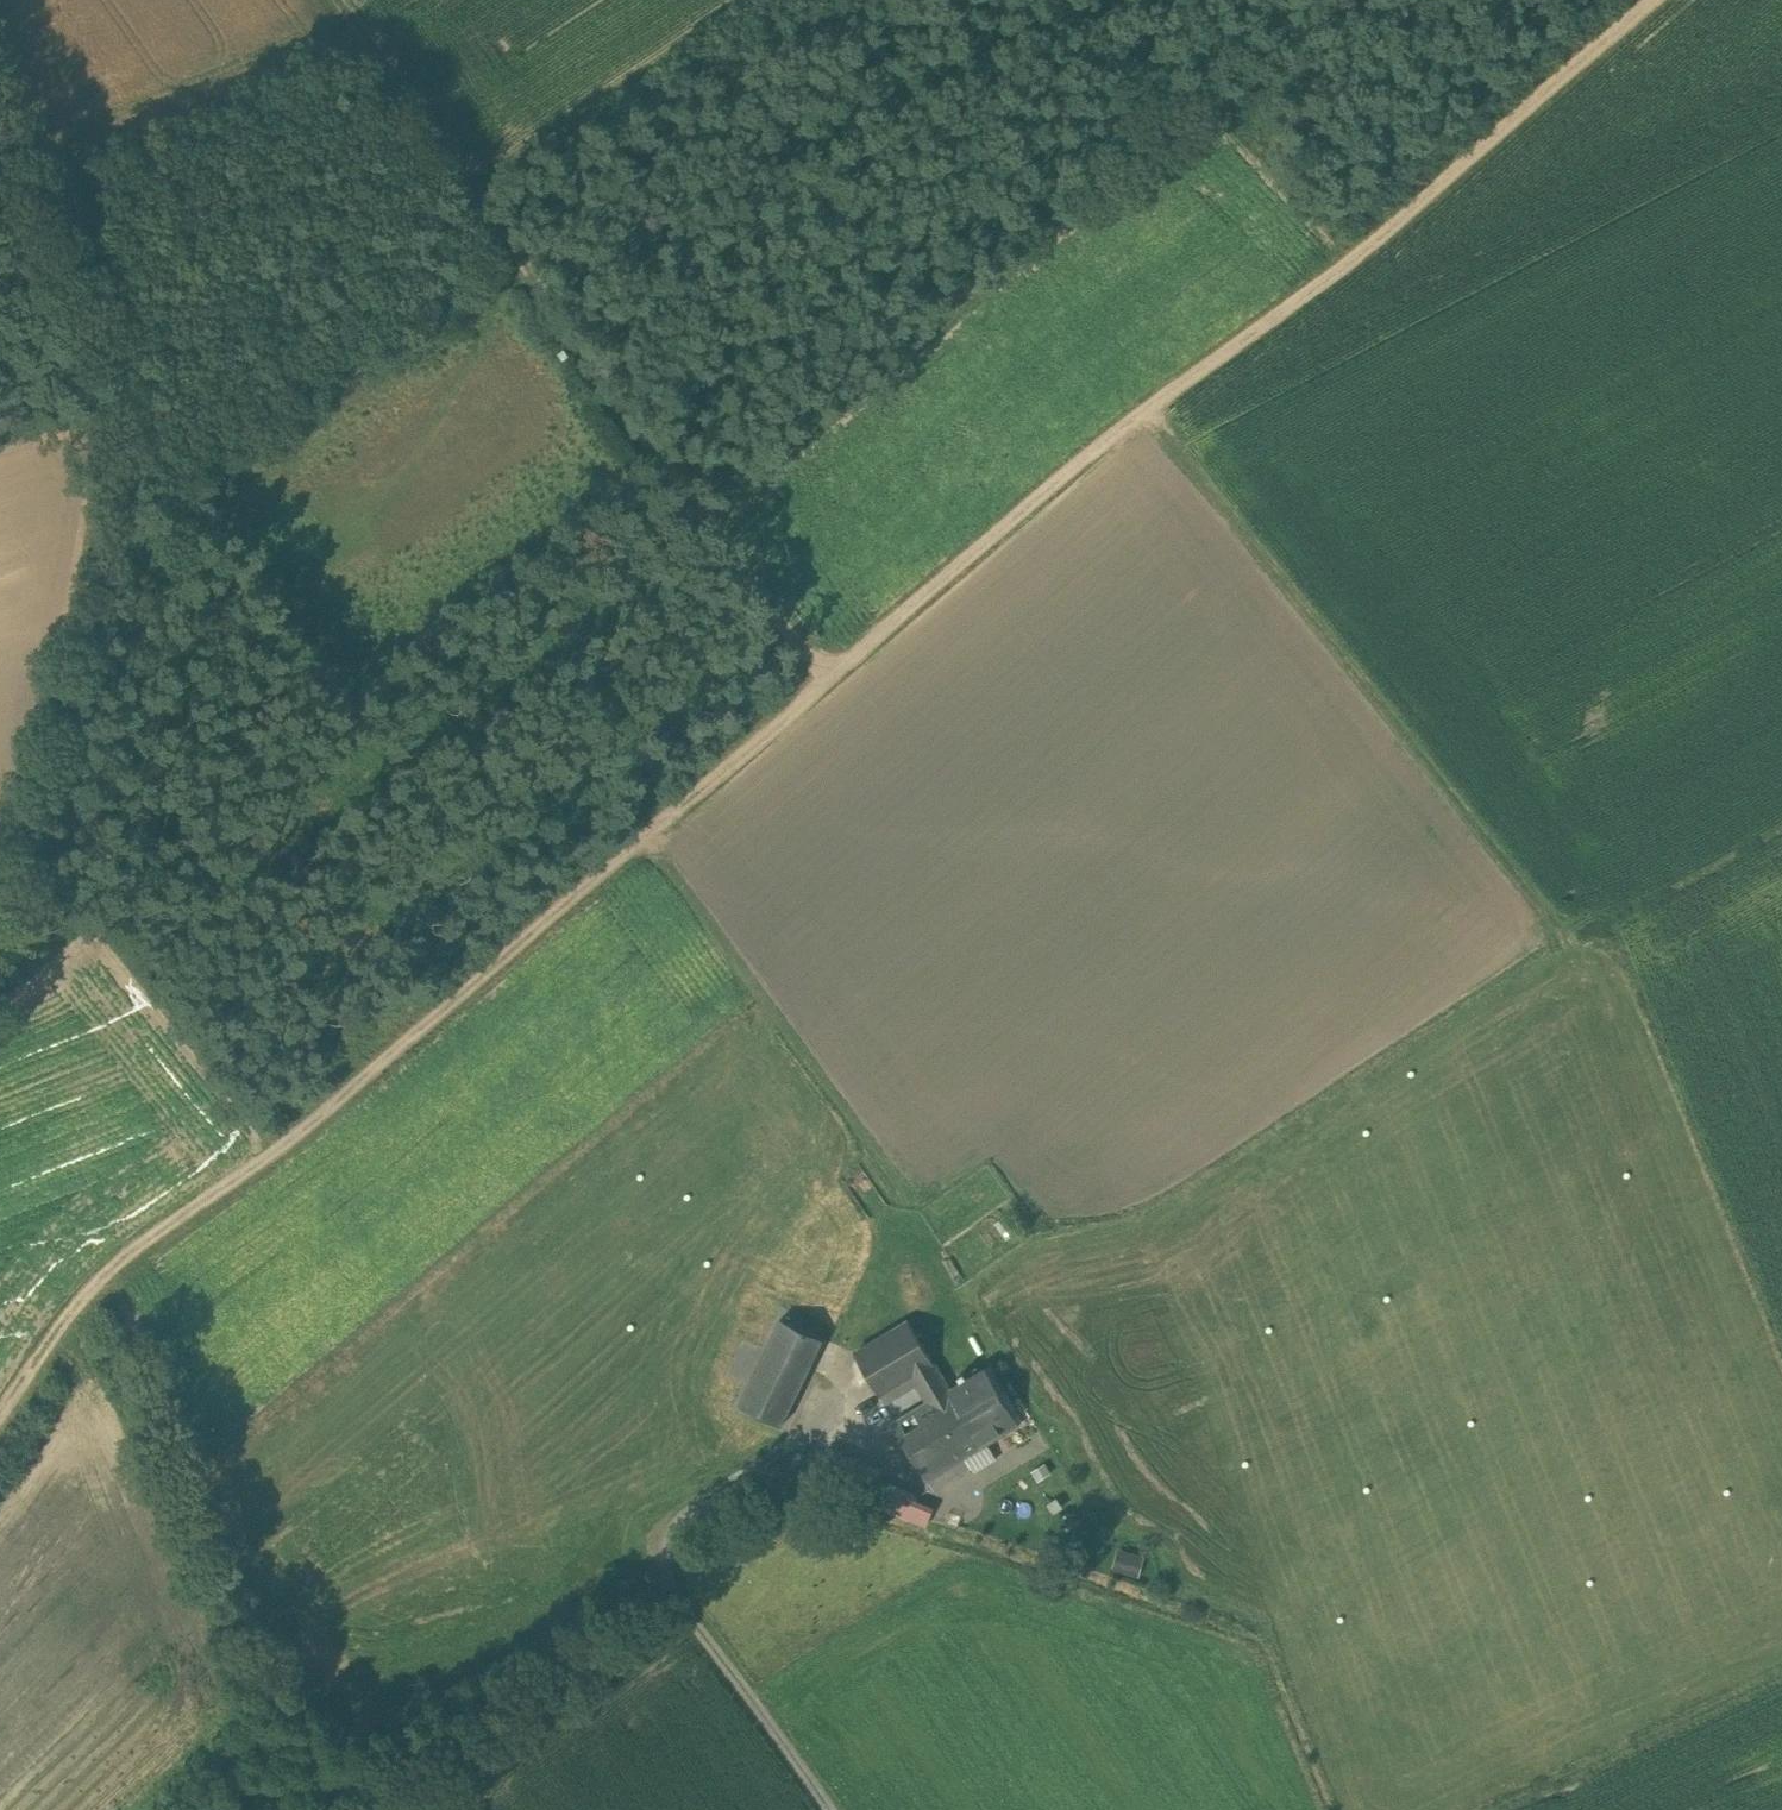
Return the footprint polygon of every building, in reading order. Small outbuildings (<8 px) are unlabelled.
[(781,1320),(767,1349),(809,1368),(822,1339),(781,1320)] [(909,1321),(855,1353),(880,1394),(912,1374),(930,1403),(950,1390),(909,1321)] [(782,1424),(809,1368),(767,1349),(741,1405),(782,1424)] [(930,1403),(897,1422),(930,1477),(1018,1425),(1019,1424),(986,1369),(950,1390),(930,1403)] [(918,1495),(878,1480),(869,1502),(927,1525),(933,1508),(915,1501),(918,1495)] [(1144,1575),(1149,1553),(1122,1546),(1116,1568),(1144,1575)]
